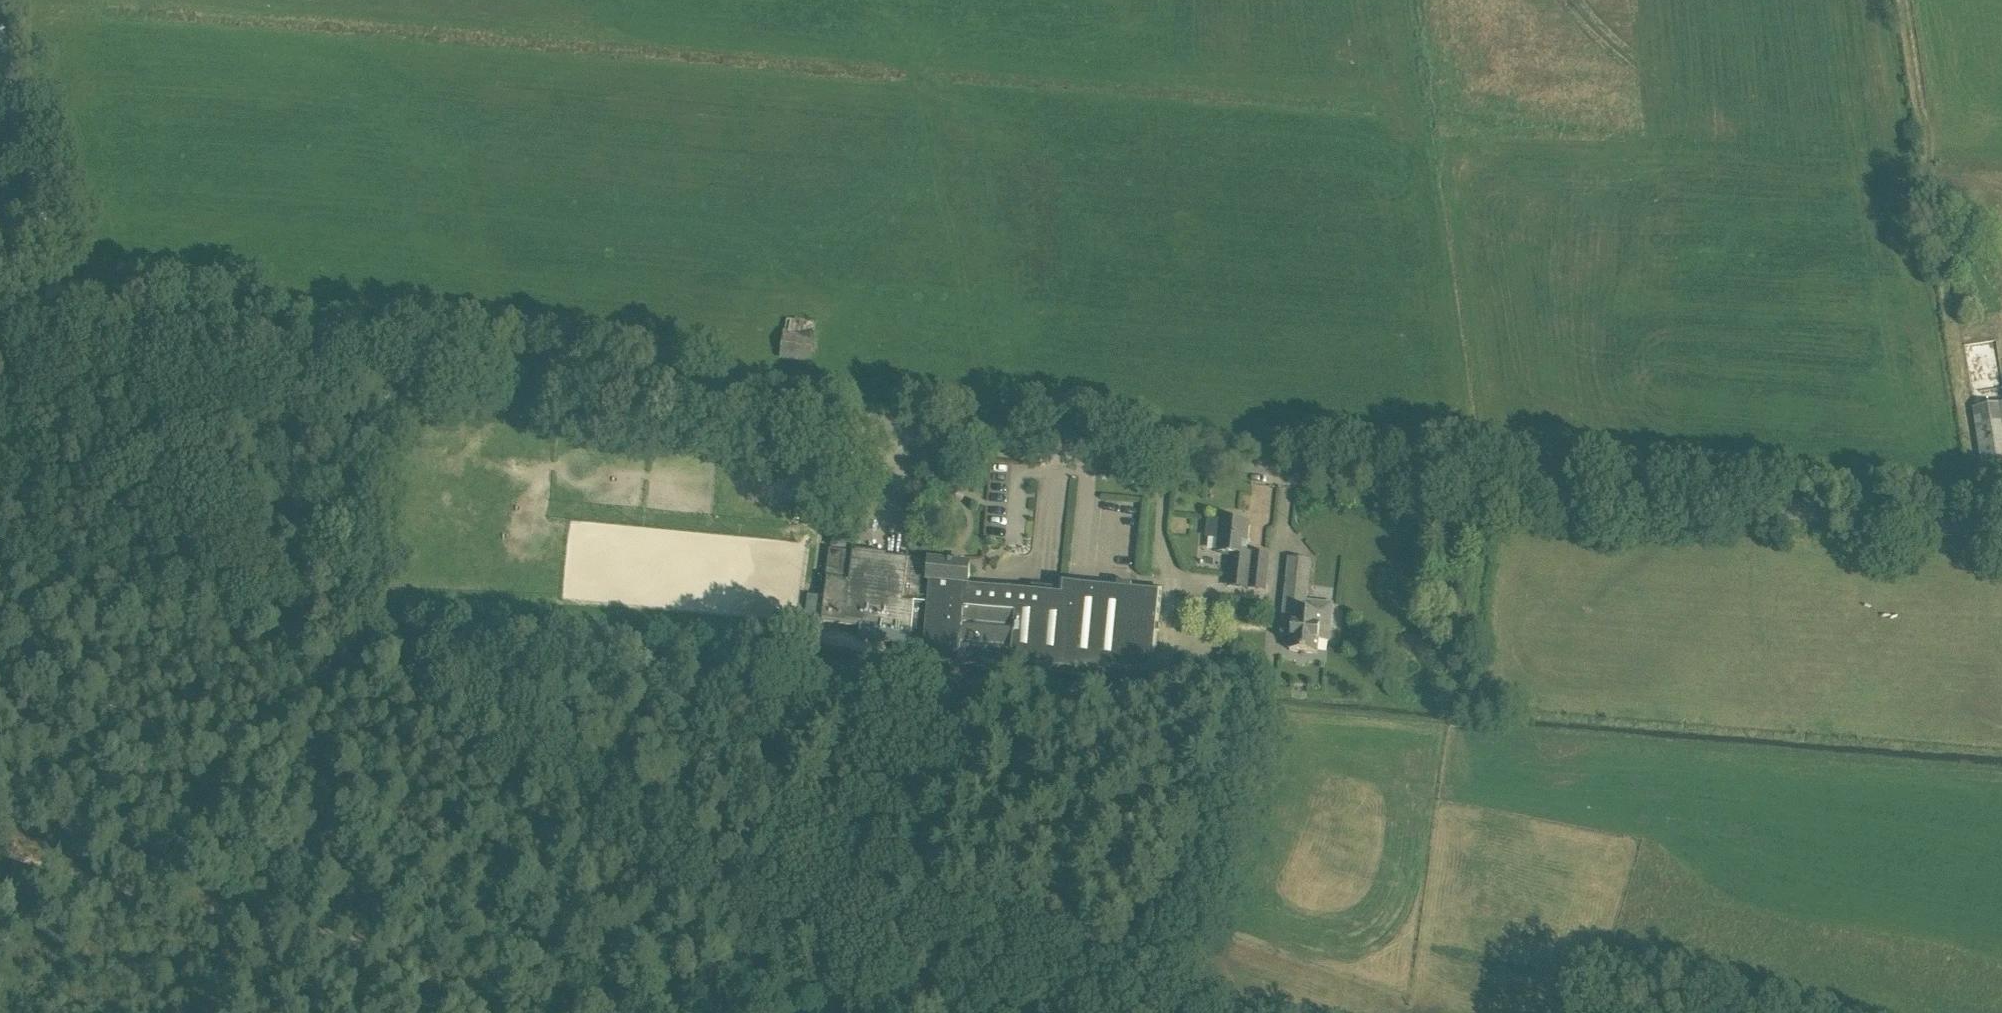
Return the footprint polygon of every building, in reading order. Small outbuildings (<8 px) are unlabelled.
[(814,324),(787,320),(781,358),(809,362),(814,324)] [(1972,408),(1981,466),(2001,463),(2001,442),(1996,405),(1972,408)] [(1249,524),(1210,520),(1208,537),(1220,538),(1219,553),(1232,554),(1231,566),(1250,568),(1248,589),(1266,591),(1268,569),(1251,568),(1252,554),(1246,553),(1249,524)] [(848,527),(835,525),(832,547),(845,549),(848,527)] [(1153,681),(1153,679),(1162,589),(1072,581),(1070,593),(983,585),(983,586),(968,585),(969,566),(929,562),(927,582),(929,582),(929,587),(920,586),(922,561),(852,554),(852,556),(828,554),(825,581),(827,581),(826,589),(820,589),(819,602),(823,602),(822,603),(825,604),(823,625),(897,632),(896,643),(909,645),(908,660),(959,665),(959,664),(1153,681)] [(1331,604),(1304,601),(1306,586),(1286,583),(1281,623),(1291,624),(1288,650),(1316,653),(1317,640),(1327,641),(1331,604)]
